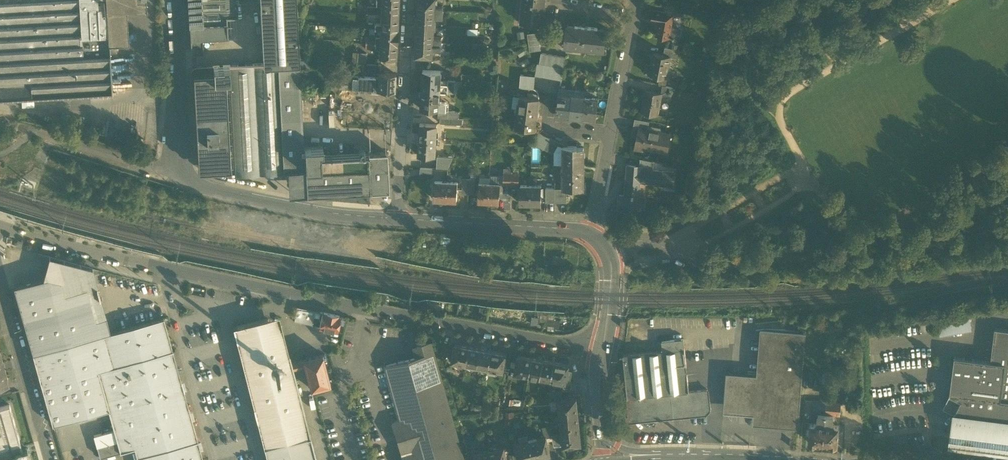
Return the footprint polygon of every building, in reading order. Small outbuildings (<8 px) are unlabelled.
[(112,92),(109,43),(128,43),(126,9),(126,8),(125,9),(125,3),(146,1),(146,0),(0,0),(0,97),(112,92)] [(190,26),(227,24),(226,16),(235,16),(236,16),(235,0),(188,0),(190,26)] [(263,63),(278,63),(299,61),(298,44),(299,44),(301,0),(259,0),(263,63)] [(398,0),(381,0),(381,3),(381,7),(381,13),(398,14),(398,0)] [(418,10),(435,10),(435,4),(435,3),(437,3),(437,1),(437,0),(418,0),(418,10)] [(542,23),(543,15),(544,0),(523,0),(521,21),(534,22),(542,23)] [(673,13),(683,15),(684,10),(669,7),(668,12),(673,13)] [(674,37),(679,38),(681,29),(670,28),(673,13),(668,12),(653,9),(651,18),(660,20),(657,35),(669,37),(669,36),(672,37),(672,38),(674,38),(674,37)] [(435,16),(435,10),(418,10),(417,25),(434,26),(435,16)] [(397,29),(398,14),(381,13),(380,19),(380,23),(380,28),(397,29)] [(228,36),(237,36),(235,16),(226,16),(227,24),(228,36)] [(194,52),(203,52),(202,42),(202,38),(213,37),(228,36),(227,24),(190,26),(191,49),(192,51),(194,52)] [(434,35),(434,26),(417,25),(416,41),(433,41),(434,35)] [(564,45),(604,50),(606,29),(598,28),(575,25),(575,26),(567,25),(564,45)] [(397,29),(380,28),(380,37),(379,42),(396,43),(397,29)] [(541,50),(539,32),(528,33),(530,51),(541,50)] [(433,47),(433,41),(416,41),(416,55),(433,56),(433,47)] [(395,57),(396,43),(379,42),(379,49),(379,56),(395,57)] [(528,51),(524,45),(515,51),(519,57),(528,51)] [(670,56),(676,57),(678,49),(665,47),(664,54),(670,56)] [(358,63),(365,63),(366,53),(353,52),(352,63),(358,63)] [(542,52),(540,63),(544,63),(557,66),(563,67),(565,57),(542,52)] [(649,74),(660,76),(662,68),(668,69),(670,56),(664,54),(653,52),(651,64),(646,63),(645,72),(649,73),(649,74)] [(485,53),(482,54),(479,58),(480,61),(483,63),(487,63),(489,60),(489,56),(485,53)] [(310,60),(299,59),(299,61),(299,67),(310,68),(310,60)] [(299,61),(278,63),(284,171),(287,171),(305,170),(304,147),(299,67),(299,61)] [(535,74),(542,75),(544,63),(540,63),(537,62),(535,74)] [(235,174),(284,171),(278,63),(263,63),(213,66),(213,72),(213,79),(220,78),(230,78),(235,174)] [(557,66),(544,63),(542,75),(554,78),(557,66)] [(563,67),(557,66),(554,78),(561,79),(563,67)] [(377,88),(394,89),(395,73),(378,72),(377,76),(377,88)] [(535,74),(520,73),(519,87),(534,88),(535,74)] [(423,74),(422,91),(440,92),(440,84),(440,79),(441,75),(423,74)] [(367,88),(377,88),(377,76),(355,75),(338,75),(338,86),(357,87),(357,82),(367,83),(367,88)] [(220,78),(213,79),(200,79),(193,80),(198,169),(225,168),(220,78)] [(225,174),(235,174),(230,78),(220,78),(225,168),(225,174)] [(440,92),(449,92),(449,84),(440,84),(440,92)] [(661,93),(672,95),(673,87),(665,85),(662,85),(661,92),(661,93)] [(560,87),(559,94),(572,95),(572,88),(560,87)] [(643,111),(657,114),(661,93),(661,92),(646,90),(642,111),(643,111)] [(421,108),(439,109),(439,102),(440,92),(422,91),(421,108)] [(512,107),(519,108),(520,95),(513,94),(512,107)] [(556,113),(569,115),(572,95),(559,94),(556,113)] [(519,108),(518,114),(535,116),(537,97),(520,95),(519,108)] [(585,97),(572,95),(569,115),(582,116),(585,97)] [(598,99),(585,97),(582,116),(595,118),(598,99)] [(449,102),(439,102),(439,109),(449,110),(449,102)] [(536,116),(535,116),(518,114),(517,114),(515,126),(534,129),(536,116)] [(143,126),(104,115),(98,136),(137,148),(143,126)] [(638,127),(648,129),(648,124),(649,121),(635,118),(633,127),(638,128),(638,127)] [(420,123),(419,139),(436,140),(437,124),(420,123)] [(663,152),(667,153),(668,151),(663,150),(665,141),(669,142),(671,133),(660,131),(648,129),(638,127),(638,128),(636,136),(634,148),(643,150),(644,147),(663,151),(663,152)] [(382,129),(372,129),(373,145),(374,145),(375,151),(383,150),(382,129)] [(536,145),(539,146),(543,135),(538,133),(532,145),(536,145)] [(539,146),(545,149),(550,138),(543,135),(539,146)] [(560,143),(550,138),(545,149),(554,153),(556,153),(559,145),(560,143)] [(435,155),(436,140),(419,139),(418,154),(435,155)] [(556,153),(554,153),(554,164),(563,164),(564,146),(559,145),(556,153)] [(564,146),(563,164),(584,164),(584,148),(577,147),(577,146),(564,146)] [(323,147),(304,147),(305,170),(306,194),(370,191),(368,153),(320,155),(320,152),(323,151),(323,147)] [(387,152),(368,153),(370,191),(389,190),(387,152)] [(640,166),(653,167),(653,160),(640,158),(640,166)] [(583,183),(584,164),(563,164),(563,188),(566,188),(574,189),(574,191),(586,192),(586,183),(583,183)] [(638,196),(639,179),(640,169),(640,166),(628,165),(627,179),(628,179),(626,195),(631,196),(638,197),(638,196)] [(420,177),(432,178),(433,168),(420,167),(420,177)] [(652,170),(640,169),(639,179),(661,181),(660,183),(661,183),(662,182),(672,183),(673,171),(662,170),(662,171),(652,170)] [(305,170),(287,171),(289,195),(306,194),(305,170)] [(490,176),(489,183),(500,183),(504,184),(504,175),(490,175),(490,176)] [(434,199),(446,199),(447,181),(435,181),(434,199)] [(457,182),(447,181),(446,199),(456,200),(457,182)] [(478,200),(489,201),(489,183),(479,182),(478,200)] [(500,183),(489,183),(489,201),(499,201),(500,183)] [(520,203),(530,203),(531,185),(520,185),(520,203)] [(541,185),(531,185),(530,203),(541,203),(541,185)] [(555,202),(555,188),(546,187),(546,202),(555,202)] [(555,188),(555,202),(567,202),(567,191),(566,191),(566,188),(563,188),(555,188)] [(644,197),(638,196),(638,197),(631,196),(626,195),(619,195),(618,206),(625,209),(628,210),(629,207),(636,208),(644,204),(644,197)] [(93,269),(49,257),(44,278),(46,277),(61,281),(64,294),(87,288),(97,285),(93,269)] [(46,277),(44,278),(13,287),(33,354),(110,332),(106,317),(96,320),(87,288),(64,294),(61,281),(46,277)] [(106,317),(97,285),(87,288),(96,320),(106,317)] [(319,328),(337,332),(340,316),(322,312),(319,328)] [(277,316),(267,318),(271,332),(276,331),(277,335),(282,334),(277,316)] [(52,425),(108,409),(98,370),(173,349),(172,349),(163,317),(110,332),(33,354),(52,425)] [(310,436),(293,368),(291,362),(289,354),(287,355),(282,334),(277,335),(276,331),(271,332),(267,318),(236,326),(233,327),(237,341),(267,459),(316,459),(310,436)] [(1007,345),(1007,329),(995,327),(993,343),(1007,345)] [(798,427),(798,423),(757,420),(758,410),(728,407),(730,376),(760,378),(760,377),(761,372),(764,329),(760,328),(756,374),(726,372),(723,411),(753,413),(752,423),(798,427)] [(764,329),(761,372),(756,371),(756,374),(756,377),(760,377),(760,378),(730,376),(728,407),(758,410),(757,420),(798,423),(805,332),(764,329)] [(704,413),(705,412),(707,410),(708,408),(709,406),(707,388),(689,390),(683,338),(662,340),(663,350),(623,354),(627,397),(628,397),(630,420),(704,413)] [(431,343),(432,343),(431,342),(430,342),(430,343),(416,347),(416,346),(414,347),(417,357),(386,366),(386,365),(385,366),(385,367),(386,367),(401,420),(400,420),(394,422),(394,421),(393,422),(393,423),(404,459),(464,459),(431,343)] [(1007,449),(1007,345),(993,343),(991,360),(954,356),(949,394),(943,407),(954,413),(952,426),(950,442),(1007,449)] [(451,361),(459,362),(466,363),(469,346),(454,344),(451,361)] [(480,348),(469,346),(466,363),(477,365),(480,348)] [(491,350),(480,348),(477,365),(488,367),(491,350)] [(138,459),(203,459),(173,351),(173,350),(173,349),(98,370),(108,409),(114,430),(117,440),(120,452),(121,451),(120,447),(133,443),(134,448),(138,459)] [(506,353),(491,350),(488,367),(497,369),(503,370),(506,353)] [(0,352),(0,385),(9,383),(0,352)] [(323,354),(315,356),(317,362),(304,365),(305,365),(311,389),(329,384),(330,384),(323,354)] [(514,371),(529,374),(532,357),(517,354),(514,371)] [(303,359),(304,365),(317,362),(315,356),(303,359)] [(543,359),(532,357),(529,374),(540,376),(543,359)] [(303,359),(291,362),(293,368),(305,365),(304,365),(303,359)] [(554,361),(543,359),(540,376),(551,378),(554,361)] [(568,363),(554,361),(551,378),(562,380),(565,380),(567,369),(568,363)] [(562,380),(562,382),(570,381),(572,370),(567,369),(565,380),(562,380)] [(562,382),(563,390),(576,389),(575,381),(570,381),(562,382)] [(549,391),(550,400),(558,399),(562,399),(561,390),(549,391)] [(558,399),(560,413),(577,411),(576,397),(562,399),(558,399)] [(827,402),(812,401),(811,412),(818,413),(826,413),(827,402)] [(841,403),(827,402),(826,413),(833,414),(840,414),(841,403)] [(27,449),(22,450),(9,404),(0,407),(0,459),(30,459),(27,449)] [(578,423),(577,411),(560,413),(561,424),(578,423)] [(809,442),(823,443),(826,413),(818,413),(817,420),(815,423),(810,422),(809,442)] [(833,414),(826,413),(823,443),(836,444),(838,444),(839,425),(834,424),(832,421),(833,414)] [(580,443),(578,423),(561,424),(562,433),(563,444),(580,443)] [(547,437),(552,436),(551,434),(549,426),(542,426),(544,435),(546,435),(547,437)] [(94,435),(97,445),(117,440),(114,430),(94,435)] [(518,436),(520,441),(529,439),(528,433),(518,436)] [(562,433),(551,434),(552,436),(554,445),(563,444),(562,433)] [(464,437),(467,447),(473,445),(470,435),(464,437)] [(544,435),(529,439),(533,457),(551,453),(547,437),(546,435),(544,435)] [(533,457),(529,439),(520,441),(515,442),(519,459),(520,459),(533,457)] [(100,457),(120,452),(117,440),(97,445),(100,457)] [(120,447),(121,451),(134,448),(133,443),(120,447)] [(473,445),(467,447),(469,456),(476,454),(475,452),(473,445)] [(489,449),(492,459),(507,459),(504,445),(496,447),(495,445),(489,446),(489,449)] [(489,449),(475,452),(476,454),(477,459),(492,459),(489,449)]
